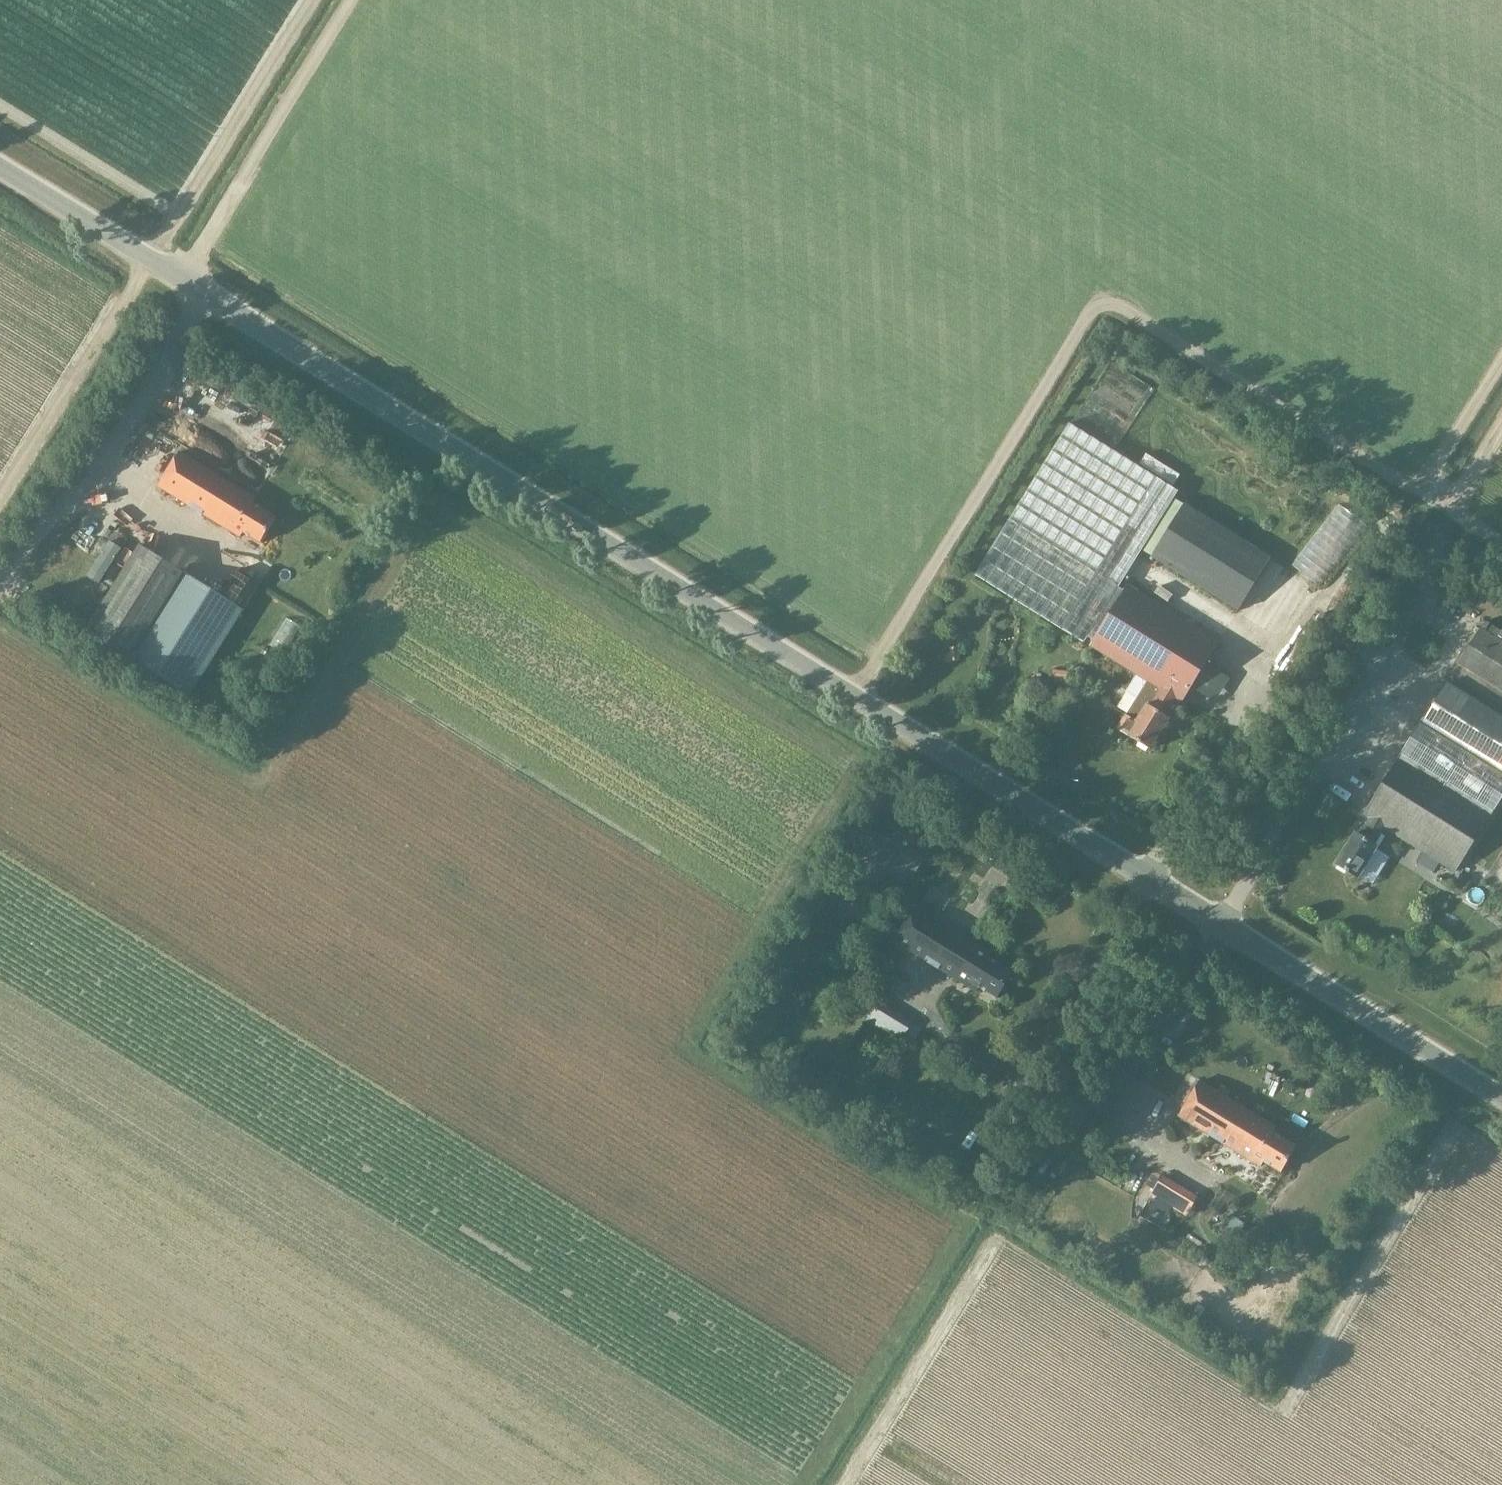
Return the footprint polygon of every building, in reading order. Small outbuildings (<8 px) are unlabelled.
[(1068,423),(974,574),(1084,642),(1088,637),(1094,641),(1090,646),(1147,681),(1125,716),(1117,729),(1127,736),(1150,750),(1169,719),(1165,716),(1176,699),(1181,703),(1218,642),(1128,586),(1124,591),(1118,588),(1141,551),(1238,611),(1270,559),(1184,505),(1174,499),(1178,491),(1068,423)] [(266,534),(275,518),(251,504),(254,499),(178,453),(158,486),(240,537),(243,532),(261,543),(267,534),(266,534)] [(140,545),(86,632),(189,697),(243,610),(140,545)] [(1480,629),(1458,664),(1501,691),(1501,643),(1480,629)] [(951,650),(935,655),(940,668),(955,662),(951,650)] [(1485,823),(1488,817),(1490,818),(1501,798),(1501,718),(1446,683),(1364,815),(1369,819),(1359,836),(1355,833),(1336,864),(1358,878),(1377,847),(1374,845),(1385,828),(1455,872),(1485,823)] [(1297,757),(1292,754),(1286,763),(1292,766),(1297,757)] [(915,908),(894,942),(977,992),(980,987),(998,998),(1004,989),(1003,989),(1012,973),(988,959),(991,954),(915,908)] [(901,1042),(913,1022),(877,1001),(865,1021),(901,1042)] [(1199,1082),(1178,1116),(1260,1167),(1263,1162),(1282,1173),(1287,1164),(1286,1163),(1296,1148),(1272,1134),(1275,1129),(1199,1082)] [(1185,1217),(1198,1197),(1162,1175),(1150,1195),(1185,1217)] [(1237,1235),(1244,1223),(1233,1216),(1225,1227),(1237,1235)]
